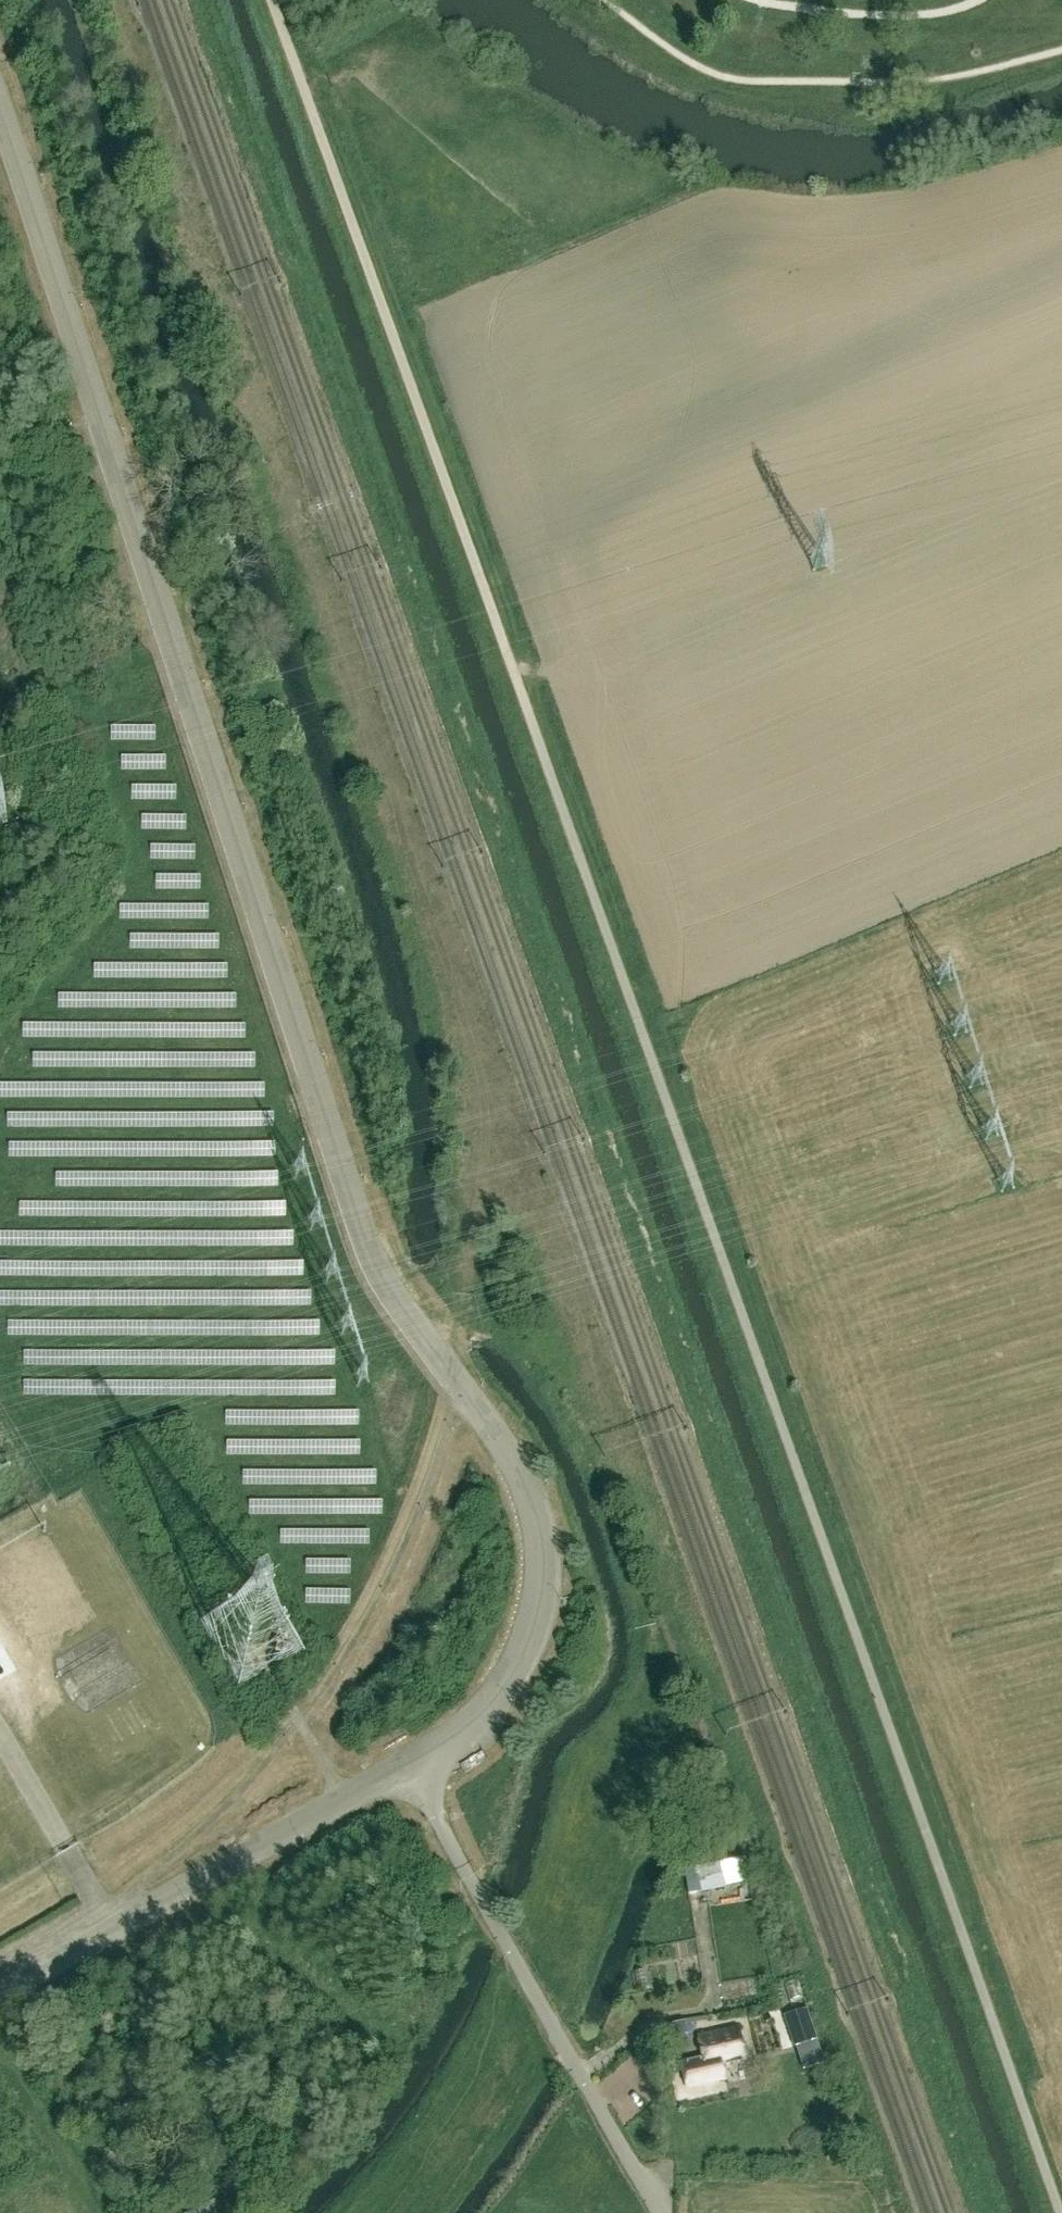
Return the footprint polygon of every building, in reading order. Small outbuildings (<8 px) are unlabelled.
[(3,1819),(7,1829),(25,1821),(21,1811),(3,1819)] [(741,1857),(694,1867),(699,1892),(716,1889),(716,1887),(724,1886),(724,1884),(746,1879),(741,1857)] [(640,1969),(695,1966),(694,1945),(639,1949),(640,1969)] [(815,2038),(806,2009),(786,2016),(795,2045),(815,2038)] [(744,2059),(737,2028),(699,2037),(704,2057),(681,2062),(686,2086),(725,2078),(722,2064),(744,2059)]
